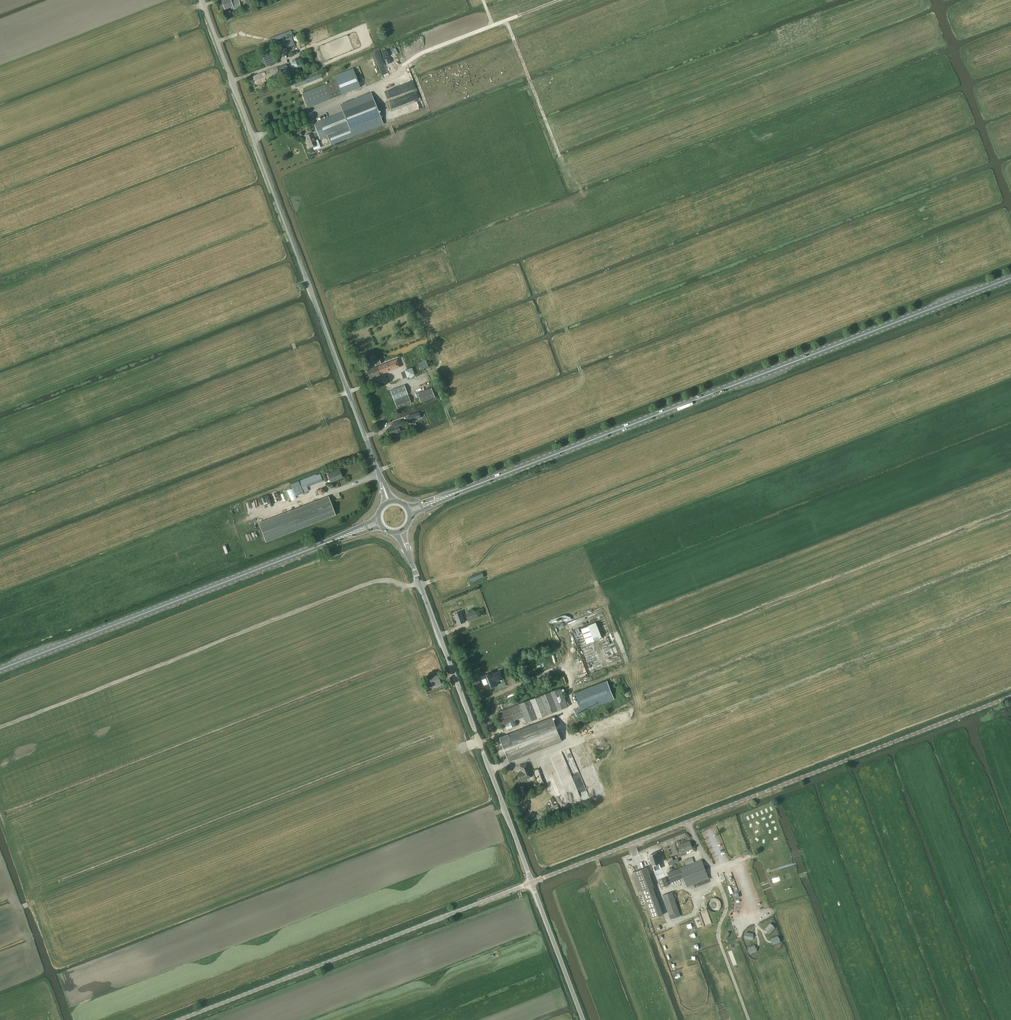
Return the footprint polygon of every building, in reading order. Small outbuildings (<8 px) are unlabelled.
[(222,1),(225,10),(231,7),(232,9),(233,8),(234,8),(234,9),(241,7),(238,0),(225,0),(222,1)] [(291,31),(273,37),(275,41),(292,34),(291,31)] [(292,37),(275,42),(278,50),(294,44),(292,37)] [(274,51),(262,56),(266,66),(278,61),(274,51)] [(295,59),(291,63),(293,68),(299,69),(302,65),(300,60),(295,59)] [(289,73),(286,64),(253,77),(256,85),(258,84),(264,82),(280,75),(280,76),(289,73)] [(304,93),(302,94),(308,108),(342,95),(360,87),(353,68),(334,76),(336,80),(304,93)] [(320,74),(294,84),(295,88),(322,78),(320,74)] [(261,88),(262,91),(267,90),(264,83),(264,82),(258,84),(259,85),(257,86),(258,89),(261,88)] [(312,132),(305,136),(309,148),(317,144),(315,138),(319,136),(320,139),(328,135),(331,144),(383,124),(371,92),(340,104),(343,112),(314,124),(317,132),(313,133),(312,132)] [(370,378),(401,367),(398,359),(367,370),(370,378)] [(426,359),(417,362),(420,370),(428,366),(426,359)] [(412,367),(404,370),(407,378),(415,375),(412,367)] [(395,372),(386,375),(389,383),(396,380),(397,380),(396,376),(395,372)] [(395,400),(408,394),(405,385),(391,390),(395,400)] [(429,389),(417,393),(421,403),(435,397),(431,388),(429,389)] [(394,401),(396,406),(397,409),(411,403),(408,395),(394,401)] [(418,412),(407,416),(409,422),(421,418),(418,412)] [(390,435),(400,432),(399,428),(402,427),(400,420),(391,423),(392,427),(388,428),(390,435)] [(342,477),(339,470),(328,474),(331,482),(342,477)] [(306,477),(291,484),(296,496),(304,493),(302,488),(323,480),(320,474),(316,475),(316,474),(309,477),(311,481),(308,482),(306,477)] [(287,491),(292,500),(296,498),(292,489),(287,491)] [(329,496),(258,523),(266,542),(336,515),(329,496)] [(467,577),(468,582),(483,577),(482,572),(467,577)] [(469,621),(478,617),(476,611),(466,614),(469,621)] [(458,625),(466,622),(462,612),(454,614),(458,625)] [(596,622),(581,628),(587,643),(602,637),(596,622)] [(494,672),(482,677),(483,681),(482,683),(483,686),(485,686),(486,689),(498,684),(497,682),(504,679),(500,671),(494,673),(494,672)] [(438,674),(429,677),(433,688),(442,685),(438,674)] [(577,717),(583,714),(582,712),(614,699),(607,681),(574,694),(580,708),(574,710),(577,717)] [(561,688),(497,712),(502,726),(505,724),(506,727),(507,730),(521,724),(520,719),(522,718),(524,724),(527,723),(532,720),(538,718),(568,707),(561,688)] [(510,761),(562,741),(552,717),(500,738),(510,761)] [(585,748),(577,751),(584,769),(592,766),(585,748)] [(520,781),(530,778),(528,772),(529,771),(527,764),(520,766),(522,772),(518,773),(520,781)] [(681,853),(693,849),(690,841),(678,845),(681,853)] [(653,865),(655,870),(661,868),(659,863),(660,863),(656,853),(649,855),(653,865)] [(686,866),(668,873),(671,883),(683,878),(687,887),(709,878),(702,860),(686,866)] [(647,867),(636,871),(633,872),(639,891),(641,890),(652,919),(663,915),(653,886),(647,867)] [(661,888),(669,885),(666,878),(658,881),(661,888)] [(679,911),(672,892),(663,895),(669,915),(679,911)] [(707,903),(707,905),(707,907),(708,908),(709,909),(710,911),(711,911),(713,912),(715,912),(716,912),(718,911),(719,910),(720,909),(721,907),(721,906),(721,904),(721,903),(720,901),(719,900),(718,899),(716,898),(715,898),(713,898),(712,898),(710,899),(709,900),(708,902),(707,903)]
